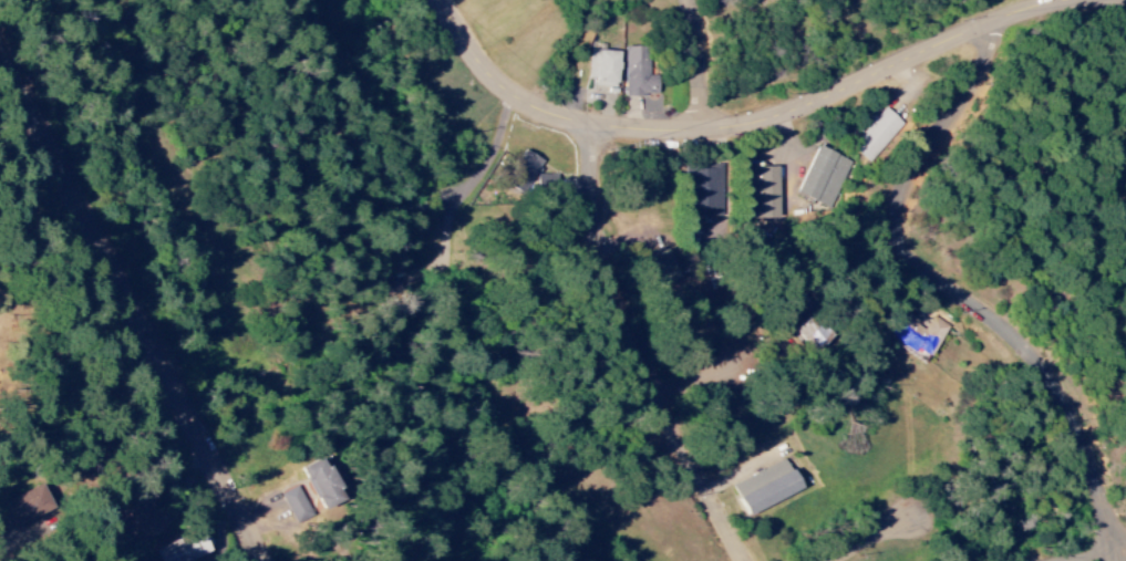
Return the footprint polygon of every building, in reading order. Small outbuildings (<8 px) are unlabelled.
[(623,97),(657,95),(657,77),(644,78),(643,47),(621,47),(623,97)] [(617,52),(588,51),(587,85),(616,86),(617,52)] [(903,124),(885,107),(849,145),(867,163),(903,124)] [(796,194),(831,208),(850,161),(815,147),(796,194)] [(533,182),(543,159),(523,150),(512,173),(533,182)] [(719,165),(692,164),(690,218),(718,218),(719,165)] [(779,167),(745,168),(746,219),(780,218),(779,167)] [(948,327),(929,316),(928,317),(909,307),(891,339),(928,360),(948,327)] [(833,338),(815,315),(796,331),(815,353),(833,338)] [(322,510),(345,498),(323,457),(300,469),(322,510)] [(12,530),(54,508),(42,484),(0,505),(0,506),(12,530)] [(296,525),(312,517),(297,486),(281,494),(296,525)] [(155,560),(195,560),(193,557),(207,550),(197,530),(151,552),(155,560)]
